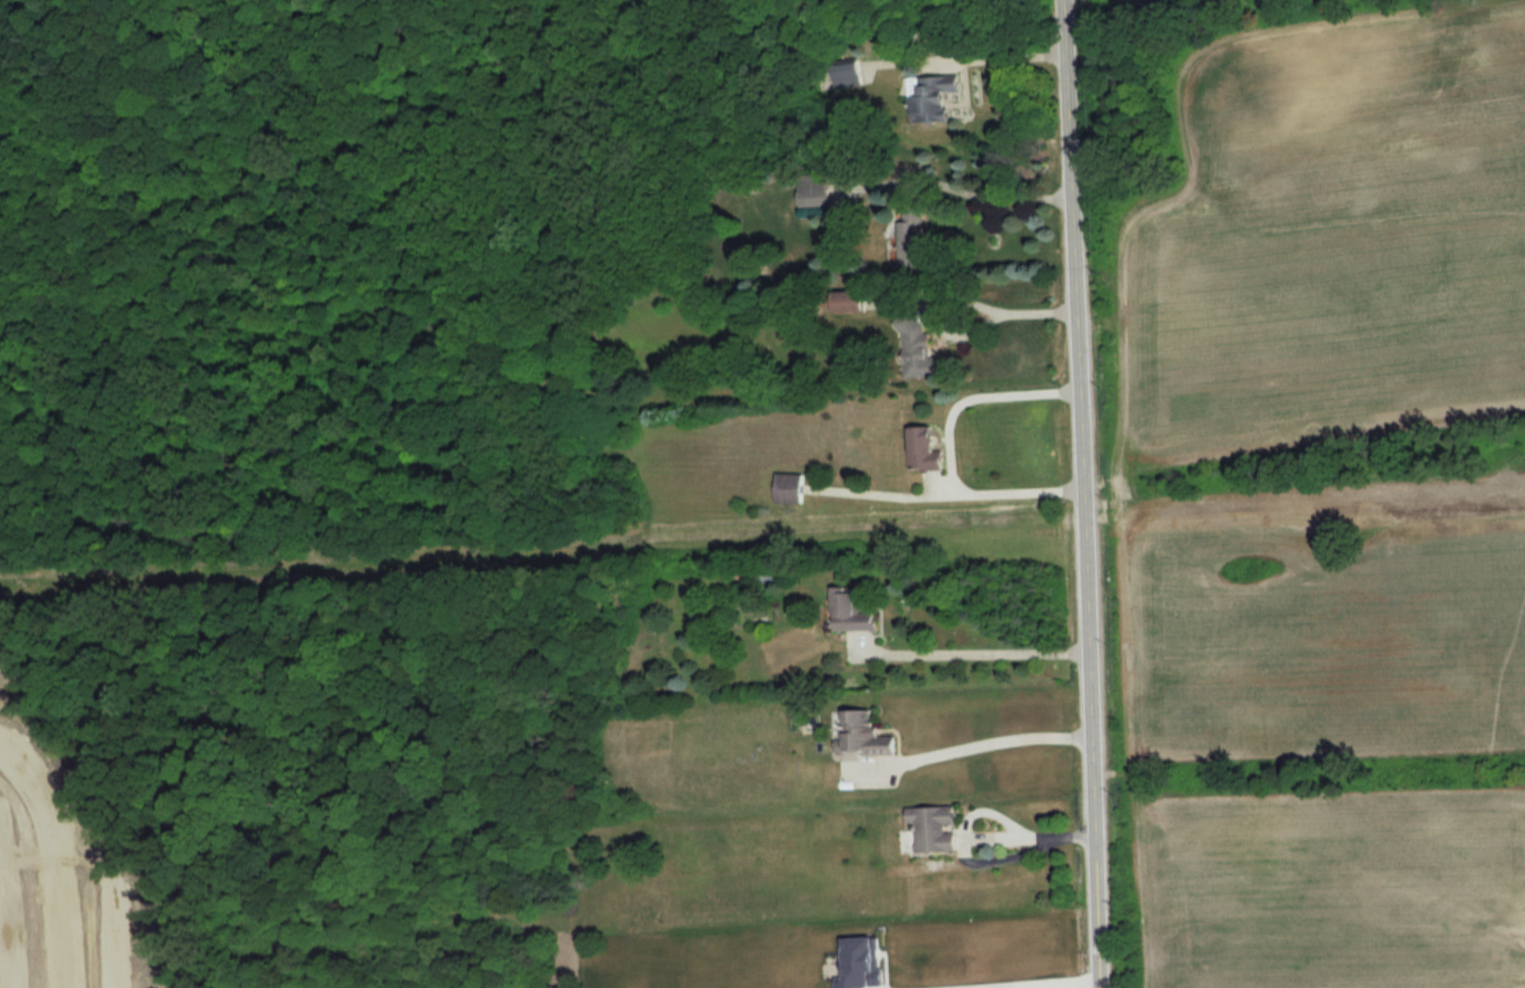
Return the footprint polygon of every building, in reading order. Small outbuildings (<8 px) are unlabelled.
[(837,87),(863,86),(862,64),(836,65),(837,87)] [(912,123),(951,121),(950,93),(962,93),(961,76),(919,77),(920,96),(911,96),(912,123)] [(898,266),(924,265),(923,204),(903,205),(903,221),(897,221),(898,266)] [(865,313),(865,291),(834,292),(835,313),(865,313)] [(903,378),(937,378),(937,359),(929,359),(929,324),(915,324),(915,313),(903,313),(903,378)] [(911,428),(911,472),(942,472),(942,428),(911,428)] [(776,504),(804,506),(806,476),(777,474),(776,504)] [(835,588),(835,631),(878,631),(878,613),(861,613),(861,588),(835,588)] [(845,711),(845,741),(835,741),(835,755),(898,755),(898,738),(873,738),(873,711),(845,711)] [(918,854),(959,853),(958,833),(948,833),(948,826),(957,826),(957,807),(907,809),(908,824),(917,824),(918,854)]
